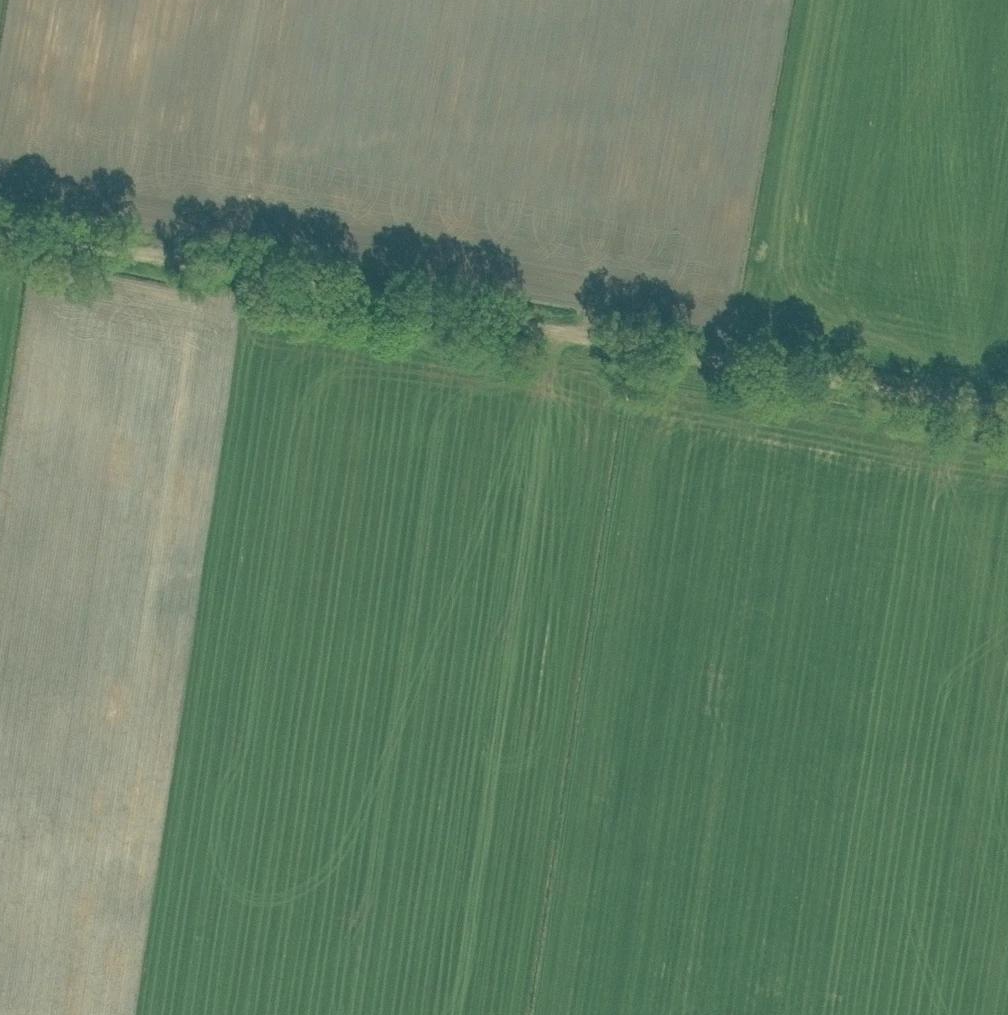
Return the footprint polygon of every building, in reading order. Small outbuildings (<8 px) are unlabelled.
[(682,414),(681,423),(704,424),(705,415),(682,414)]
